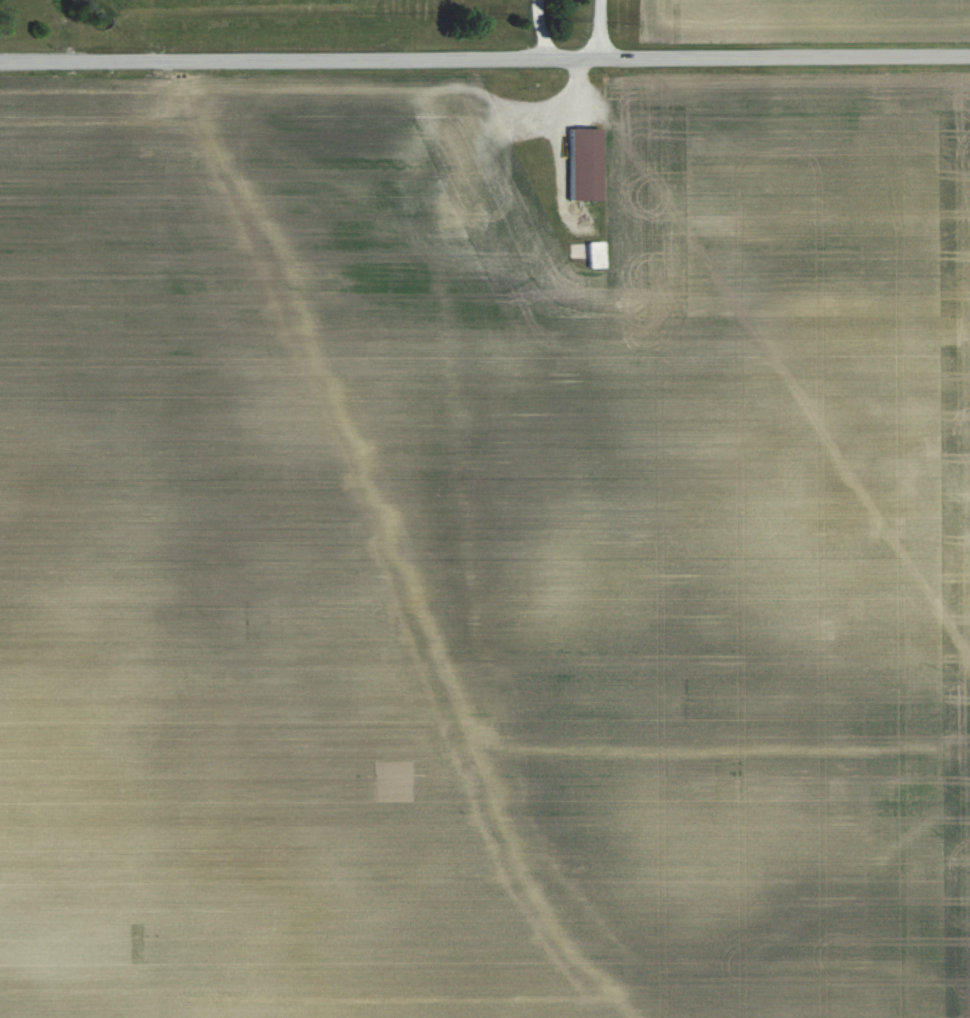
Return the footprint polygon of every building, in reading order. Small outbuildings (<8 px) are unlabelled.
[(567,200),(599,200),(599,127),(567,127),(567,200)] [(602,266),(602,241),(588,241),(588,266),(602,266)]
